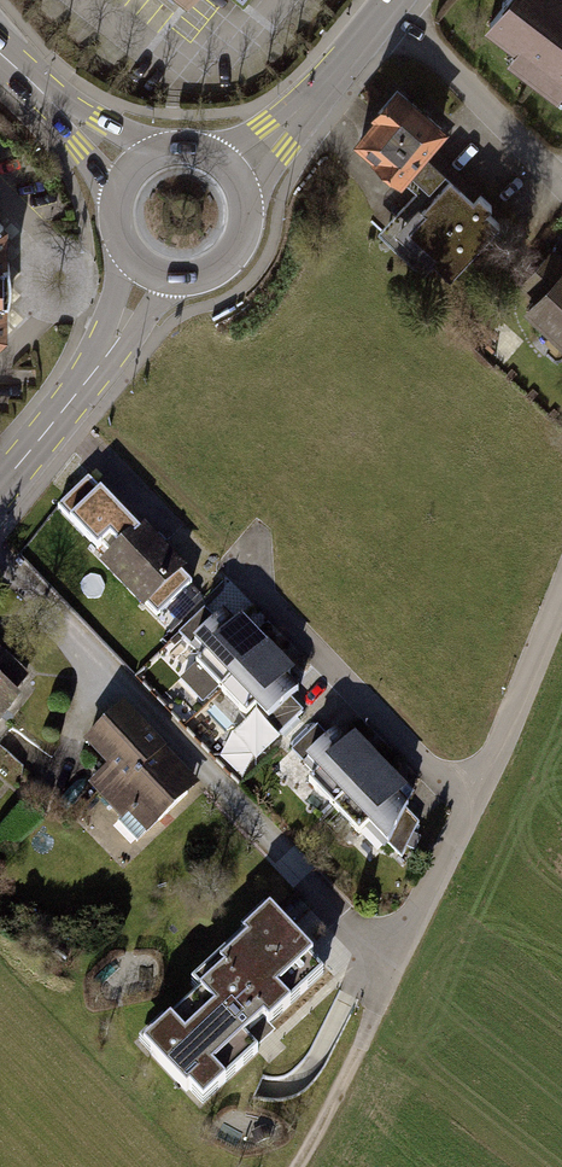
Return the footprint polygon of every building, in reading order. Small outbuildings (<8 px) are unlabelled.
[(485,22),(514,44),(505,55),(552,91),(560,81),(561,83),(561,0),(502,0),(485,22)] [(381,116),(361,140),(402,175),(443,126),(399,89),(377,114),(381,116)] [(450,185),(408,227),(452,270),(494,227),(450,185)] [(530,309),(561,338),(561,273),(546,258),(523,283),(540,299),(530,309)] [(187,571),(143,522),(101,559),(146,608),(187,571)] [(204,607),(178,633),(204,659),(182,680),(204,701),(219,687),(222,690),(267,646),(241,619),(236,624),(224,612),(217,620),(204,607)] [(295,675),(267,646),(222,690),(246,715),(252,710),(279,737),(304,712),(291,700),(299,692),(289,681),(295,675)] [(20,699),(13,693),(27,676),(0,655),(0,723),(20,699)] [(201,784),(123,706),(84,745),(107,769),(89,787),(143,841),(201,784)] [(335,810),(381,765),(354,738),(348,744),(337,732),(329,739),(317,727),(292,751),(318,778),(311,785),(335,810)] [(381,765),(335,810),(359,835),(367,828),(385,847),(388,844),(402,857),(418,823),(407,810),(408,806),(402,799),(407,794),(381,765)] [(248,1046),(326,975),(261,903),(235,927),(244,937),(191,984),(201,994),(165,1026),(158,1018),(134,1040),(196,1109),(256,1054),(248,1046)]
